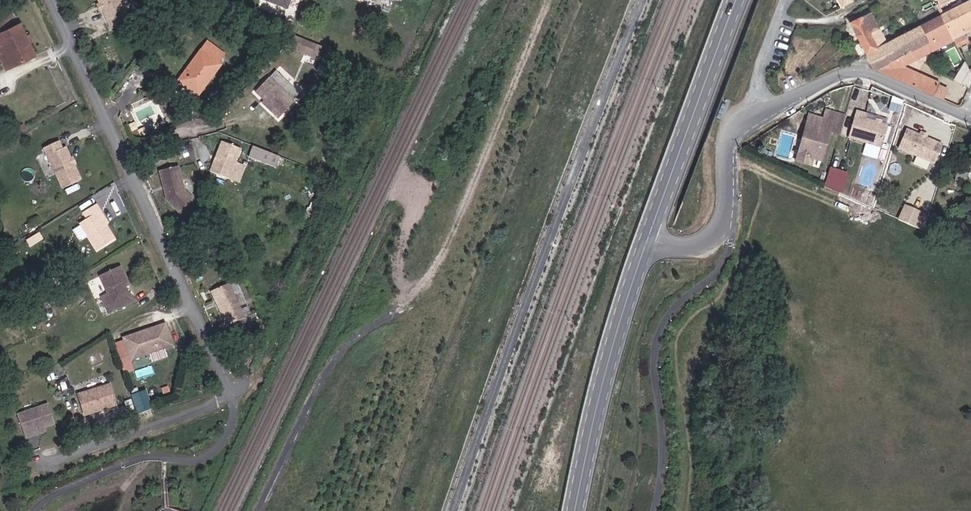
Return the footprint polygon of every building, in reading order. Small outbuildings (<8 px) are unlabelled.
[(111,0),(101,0),(114,27),(124,23),(111,0)] [(124,23),(128,21),(122,10),(128,8),(124,0),(111,0),(124,23)] [(261,1),(287,11),(290,0),(262,0),(261,1)] [(959,4),(967,19),(970,17),(970,0),(965,0),(959,4)] [(943,30),(946,36),(965,27),(963,23),(967,20),(967,19),(959,4),(935,13),(943,30)] [(0,18),(0,23),(1,26),(18,20),(15,12),(0,18)] [(923,41),(943,30),(935,13),(915,23),(923,41)] [(869,68),(871,68),(892,56),(900,52),(923,41),(915,23),(885,39),(879,26),(871,30),(863,16),(848,23),(861,52),(869,68)] [(0,33),(0,47),(9,67),(32,56),(18,24),(0,33)] [(285,40),(316,51),(320,40),(294,31),(285,40)] [(207,42),(177,82),(197,97),(221,65),(217,61),(223,54),(207,42)] [(871,68),(893,77),(900,60),(892,56),(871,68)] [(893,77),(929,93),(942,85),(939,82),(900,60),(893,77)] [(970,75),(963,61),(954,81),(967,89),(970,79),(970,75)] [(272,104),(270,106),(278,113),(293,97),(268,73),(254,87),(262,95),(272,104)] [(260,97),(270,106),(272,104),(262,95),(260,97)] [(819,118),(814,116),(803,154),(808,156),(816,158),(824,131),(836,134),(841,114),(821,109),(819,118)] [(864,114),(855,112),(849,139),(880,146),(884,125),(863,120),(864,114)] [(803,154),(814,116),(809,115),(806,127),(802,126),(795,151),(803,154)] [(942,146),(905,131),(897,150),(934,165),(942,146)] [(58,137),(41,146),(62,187),(81,177),(65,144),(61,145),(58,137)] [(240,144),(220,138),(211,169),(231,175),(240,144)] [(280,149),(252,140),(248,152),(276,160),(280,149)] [(792,160),(801,163),(803,154),(795,151),(792,160)] [(178,164),(160,170),(170,198),(182,211),(196,198),(187,188),(178,164)] [(116,236),(107,222),(99,209),(102,207),(98,201),(85,210),(88,216),(82,220),(99,248),(116,236)] [(917,224),(921,210),(904,204),(899,218),(917,224)] [(99,209),(107,222),(110,220),(102,207),(99,209)] [(118,303),(133,295),(126,279),(129,278),(124,264),(102,275),(108,288),(103,291),(112,312),(120,308),(118,303)] [(236,280),(218,288),(234,322),(253,313),(236,280)] [(136,300),(133,295),(118,303),(120,308),(136,300)] [(169,319),(127,335),(136,357),(154,349),(152,343),(166,338),(168,344),(177,340),(169,319)] [(168,344),(166,338),(152,343),(154,349),(168,344)] [(115,382),(85,391),(91,411),(121,402),(115,382)] [(137,411),(151,408),(145,388),(131,392),(137,411)] [(36,428),(47,423),(58,419),(51,400),(21,412),(30,435),(38,431),(36,428)] [(48,427),(47,423),(36,428),(38,431),(48,427)]
